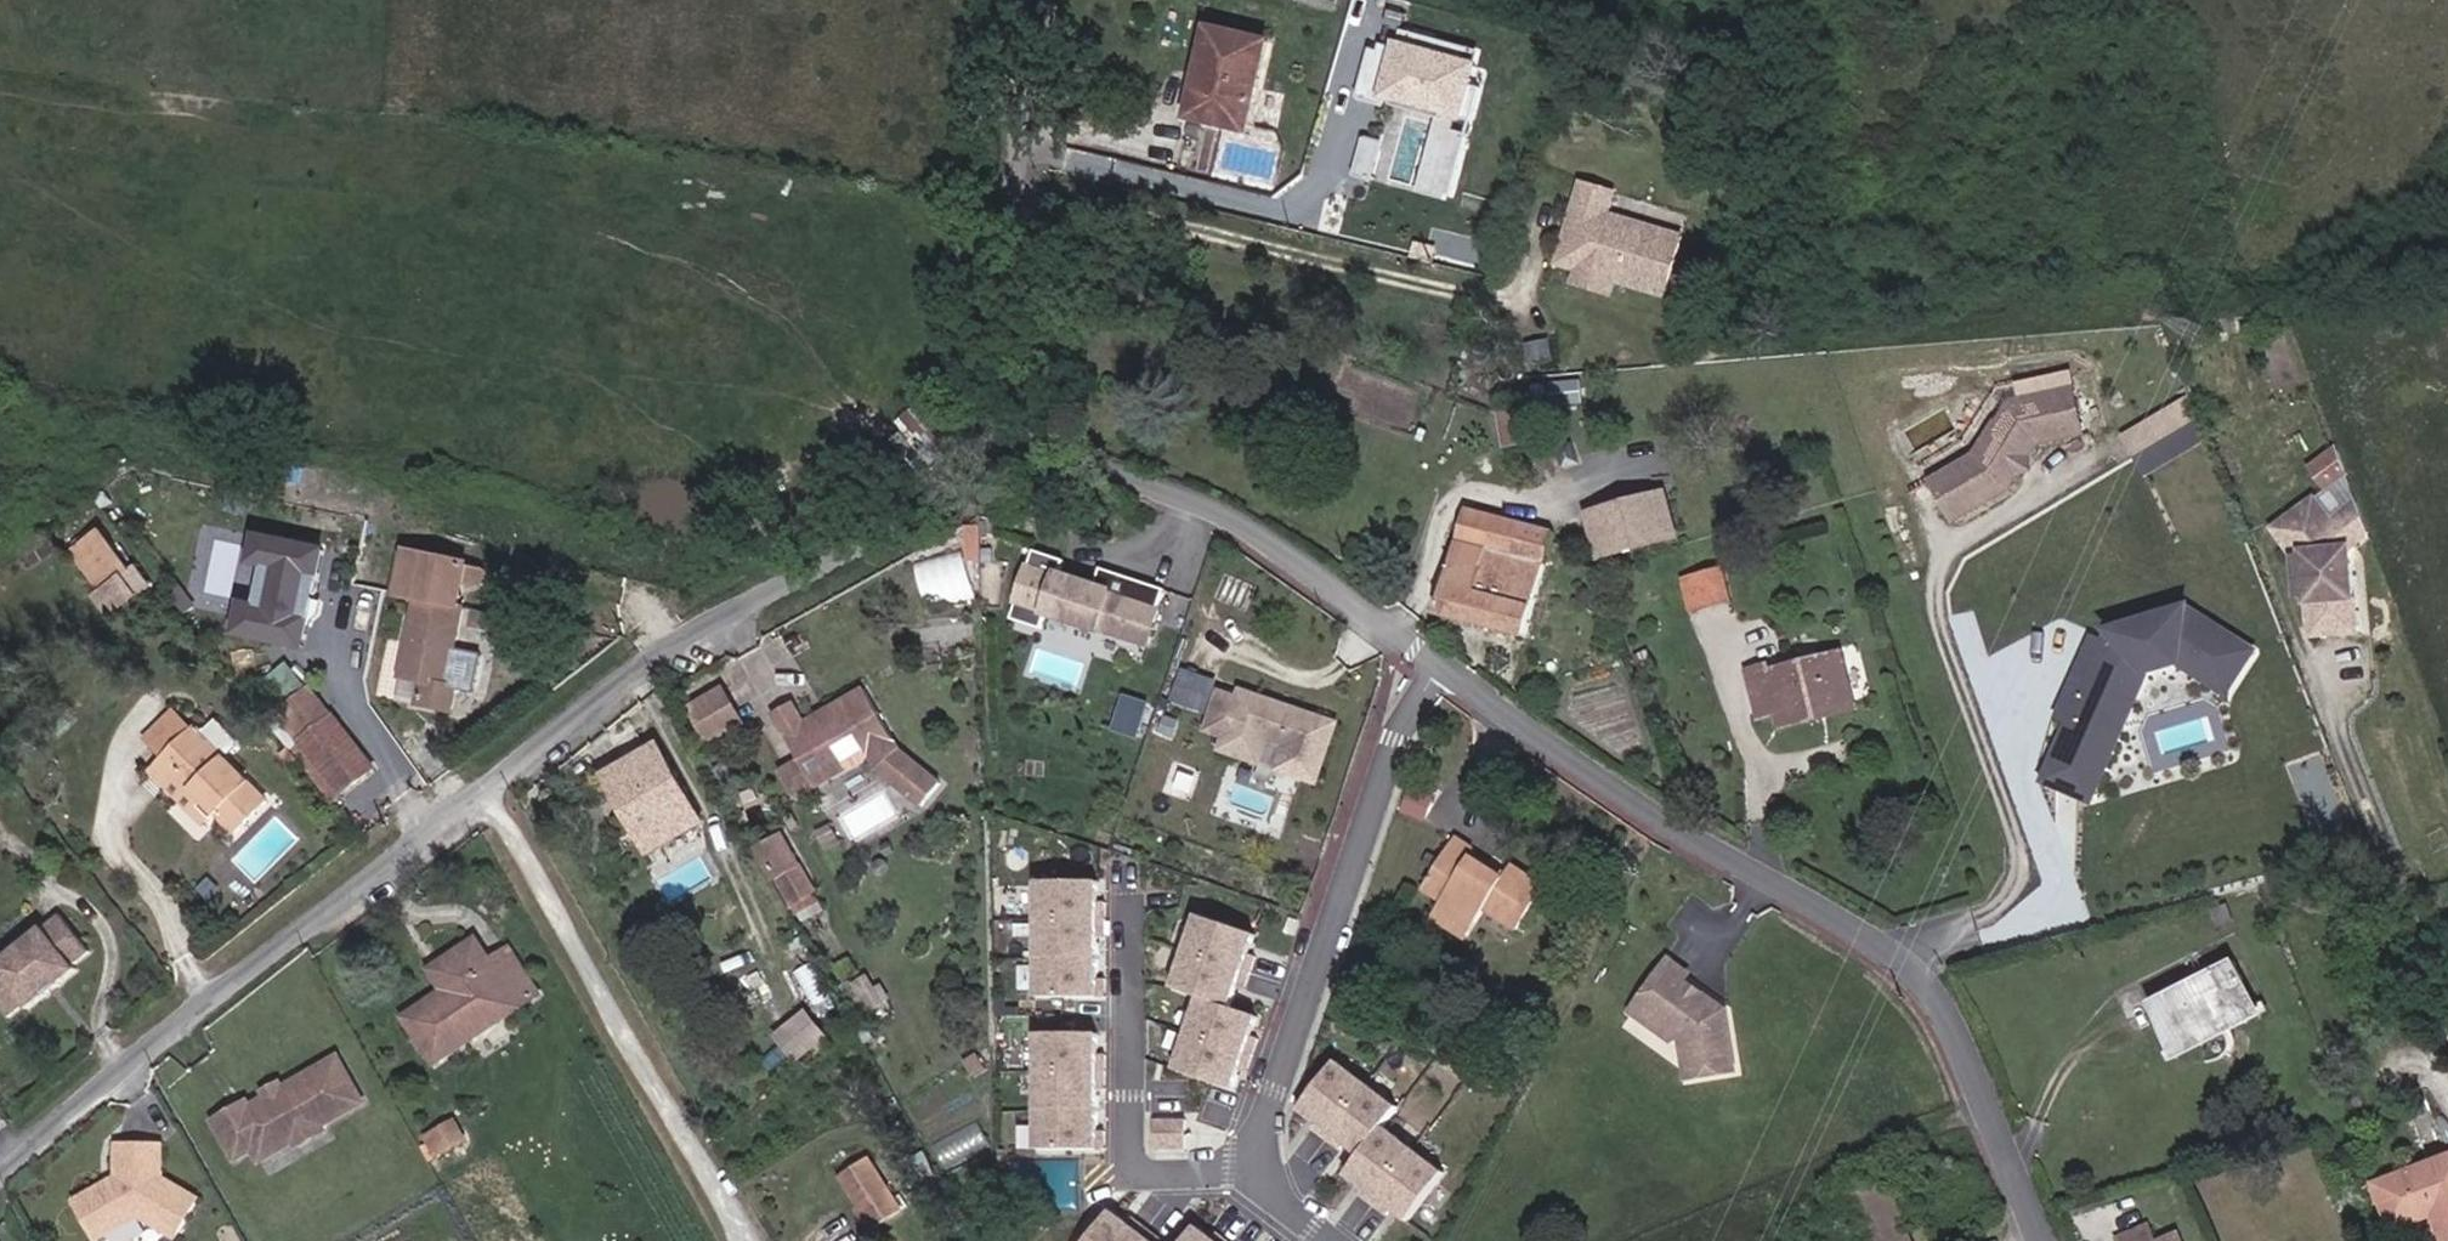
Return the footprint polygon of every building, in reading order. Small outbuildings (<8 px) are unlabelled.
[(1247,133),(1268,43),(1210,30),(1200,75),(1210,77),(1200,121),(1247,133)] [(1471,88),(1476,69),(1468,67),(1472,52),(1412,34),(1408,49),(1399,46),(1396,57),(1371,50),(1357,99),(1383,107),(1386,93),(1407,99),(1412,82),(1444,91),(1437,115),(1444,117),(1422,190),(1448,198),(1466,137),(1451,133),(1455,120),(1470,124),(1480,91),(1471,88)] [(1200,121),(1210,77),(1200,75),(1189,119),(1200,121)] [(1374,174),(1385,140),(1369,135),(1359,169),(1374,174)] [(1666,291),(1681,237),(1608,215),(1614,194),(1581,184),(1571,219),(1576,221),(1571,237),(1566,236),(1560,259),(1666,291)] [(1571,237),(1576,221),(1571,219),(1566,236),(1571,237)] [(1612,296),(1615,282),(1664,297),(1666,291),(1560,259),(1558,266),(1577,271),(1574,284),(1612,296)] [(1974,454),(1930,480),(1954,521),(2008,489),(2037,443),(2081,433),(2071,387),(2007,401),(1974,454)] [(2185,398),(2124,432),(2149,476),(2210,442),(2185,398)] [(1519,444),(1513,411),(1500,413),(1506,446),(1519,444)] [(2324,486),(2345,470),(2339,452),(2313,471),(2324,486)] [(1678,538),(1666,497),(1590,518),(1602,559),(1678,538)] [(2351,566),(2345,562),(2344,552),(2349,548),(2369,534),(2358,503),(2331,523),(2314,500),(2285,522),(2304,548),(2308,597),(2312,636),(2357,633),(2351,566)] [(1527,637),(1554,534),(1467,511),(1440,614),(1527,637)] [(2308,597),(2304,548),(2285,522),(2274,530),(2297,561),(2300,598),(2308,597)] [(240,636),(314,649),(320,615),(309,613),(317,573),(332,576),(337,543),(261,530),(255,560),(271,563),(264,601),(247,598),(240,636)] [(130,575),(102,535),(77,554),(105,593),(130,575)] [(455,653),(464,610),(459,609),(464,585),(482,589),(486,568),(407,553),(398,596),(417,600),(400,679),(423,683),(417,706),(452,713),(457,689),(448,687),(455,653)] [(1032,555),(1010,623),(1039,633),(1044,617),(1131,646),(1140,621),(1152,625),(1162,593),(1113,576),(1107,595),(1093,590),(1058,579),(1062,564),(1032,555)] [(978,601),(978,556),(925,557),(926,602),(978,601)] [(244,596),(264,597),(266,563),(246,562),(244,596)] [(112,615),(152,588),(139,569),(130,575),(105,593),(99,597),(112,615)] [(1732,601),(1723,570),(1686,581),(1694,612),(1732,601)] [(1113,576),(1099,572),(1093,590),(1107,595),(1113,576)] [(2217,675),(2238,642),(2187,608),(2110,633),(2105,644),(2086,689),(2122,705),(2139,665),(2182,652),(2217,675)] [(1152,625),(1140,621),(1131,646),(1143,650),(1152,625)] [(2086,689),(2105,644),(2093,639),(2059,716),(2071,722),(2086,689)] [(2118,742),(2147,674),(2179,665),(2227,695),(2254,653),(2238,642),(2217,675),(2182,652),(2139,665),(2122,705),(2086,689),(2071,722),(2118,742)] [(469,691),(476,658),(455,653),(448,687),(457,689),(469,691)] [(1856,710),(1841,654),(1770,673),(1768,667),(1749,672),(1761,720),(1778,715),(1825,703),(1828,717),(1856,710)] [(1212,688),(1179,678),(1170,704),(1203,715),(1212,688)] [(300,744),(334,717),(311,687),(277,714),(300,744)] [(707,744),(743,725),(723,689),(707,698),(716,713),(696,724),(707,744)] [(797,704),(776,716),(801,761),(814,754),(830,780),(869,758),(876,770),(920,808),(939,786),(899,752),(864,690),(829,710),(833,718),(812,730),(808,722),(797,704)] [(1278,768),(1315,780),(1334,723),(1256,697),(1252,710),(1244,707),(1249,694),(1239,691),(1237,699),(1218,692),(1206,729),(1225,736),(1220,749),(1257,761),(1265,737),(1286,744),(1278,768)] [(1142,738),(1154,702),(1128,693),(1116,730),(1142,738)] [(716,713),(707,698),(688,709),(696,724),(716,713)] [(1782,729),(1828,717),(1825,703),(1778,715),(1782,729)] [(812,730),(833,718),(829,710),(808,722),(812,730)] [(168,757),(194,731),(177,713),(148,742),(165,760),(168,757)] [(374,769),(334,717),(300,744),(339,795),(374,769)] [(238,741),(218,719),(201,736),(226,761),(238,749),(238,741)] [(2092,803),(2118,742),(2071,722),(2045,782),(2092,803)] [(201,736),(195,730),(194,731),(168,757),(181,770),(176,775),(205,804),(210,799),(222,811),(217,816),(236,834),(267,803),(226,761),(201,736)] [(339,795),(300,744),(290,751),(298,760),(330,802),(339,795)] [(691,801),(659,747),(606,777),(638,831),(691,801)] [(298,760),(290,751),(283,757),(290,766),(298,760)] [(830,780),(814,754),(801,761),(780,773),(795,800),(830,780)] [(205,804),(176,775),(181,770),(168,757),(165,760),(152,773),(206,827),(217,816),(222,811),(210,799),(205,804)] [(1429,814),(1442,793),(1424,783),(1412,804),(1429,814)] [(648,849),(701,819),(691,801),(638,831),(648,849)] [(815,893),(783,835),(762,846),(779,878),(794,905),(815,893)] [(1546,888),(1512,867),(1506,877),(1470,855),(1474,848),(1457,837),(1424,889),(1441,900),(1478,923),(1486,910),(1519,931),(1546,888)] [(779,878),(762,846),(757,849),(775,881),(779,878)] [(1098,979),(1098,938),(1105,938),(1105,902),(1098,902),(1098,882),(1037,882),(1037,998),(1105,998),(1105,979),(1098,979)] [(1478,923),(1441,900),(1432,916),(1468,939),(1478,923)] [(2233,921),(2228,906),(2212,913),(2218,927),(2233,921)] [(78,970),(75,967),(92,953),(61,915),(0,965),(0,1010),(9,1020),(26,1006),(30,1010),(78,970)] [(1249,955),(1256,935),(1198,915),(1173,987),(1201,997),(1175,1069),(1233,1089),(1240,1070),(1247,1072),(1259,1039),(1252,1036),(1258,1017),(1231,1007),(1238,988),(1245,990),(1256,957),(1249,955)] [(1291,936),(1296,922),(1288,919),(1283,934),(1291,936)] [(434,1065),(542,996),(511,949),(491,961),(477,940),(439,965),(453,986),(444,992),(404,1018),(434,1065)] [(1736,1072),(1726,1012),(1684,982),(1689,975),(1670,961),(1633,1013),(1651,1026),(1662,1025),(1683,1039),(1689,1079),(1736,1072)] [(2225,1024),(2211,997),(2244,980),(2234,961),(2150,1005),(2174,1050),(2225,1024)] [(453,986),(439,965),(430,971),(444,992),(453,986)] [(2178,1058),(2262,1015),(2244,980),(2211,997),(2225,1024),(2174,1050),(2178,1058)] [(811,1007),(778,1034),(801,1062),(835,1035),(811,1007)] [(1098,1034),(1037,1034),(1037,1150),(1106,1150),(1106,1132),(1098,1132),(1098,1090),(1106,1090),(1106,1055),(1098,1055),(1098,1034)] [(324,1125),(366,1102),(341,1057),(284,1089),(284,1101),(278,1105),(269,1098),(251,1108),(248,1104),(215,1122),(236,1160),(254,1150),(289,1131),(295,1142),(299,1148),(328,1132),(324,1125)] [(1383,1127),(1398,1108),(1337,1062),(1300,1110),(1317,1123),(1312,1129),(1340,1150),(1345,1144),(1361,1157),(1347,1176),(1363,1189),(1359,1194),(1387,1216),(1392,1210),(1408,1222),(1445,1173),(1383,1127)] [(284,1101),(284,1089),(281,1084),(266,1092),(269,1098),(278,1105),(284,1101)] [(1186,1123),(1154,1123),(1154,1152),(1186,1152),(1186,1123)] [(260,1161),(295,1142),(289,1131),(254,1150),(260,1161)] [(200,1199),(164,1178),(164,1145),(117,1145),(116,1178),(74,1202),(97,1240),(100,1240),(140,1219),(176,1240),(200,1199)] [(2373,1186),(2390,1233),(2435,1216),(2445,1240),(2447,1240),(2447,1158),(2373,1186)] [(903,1212),(869,1159),(842,1177),(863,1209),(859,1211),(872,1231),(903,1212)] [(1082,1202),(1082,1159),(1018,1159),(1018,1202),(1082,1202)] [(1888,1184),(1847,1201),(1863,1240),(1911,1240),(1888,1184)] [(1162,1239),(1133,1218),(1129,1223),(1113,1211),(1090,1240),(1160,1240),(1162,1239)] [(2149,1226),(2118,1239),(2119,1240),(2155,1240),(2149,1226)] [(1218,1233),(1213,1239),(1197,1227),(1186,1240),(1228,1240),(1218,1233)]
